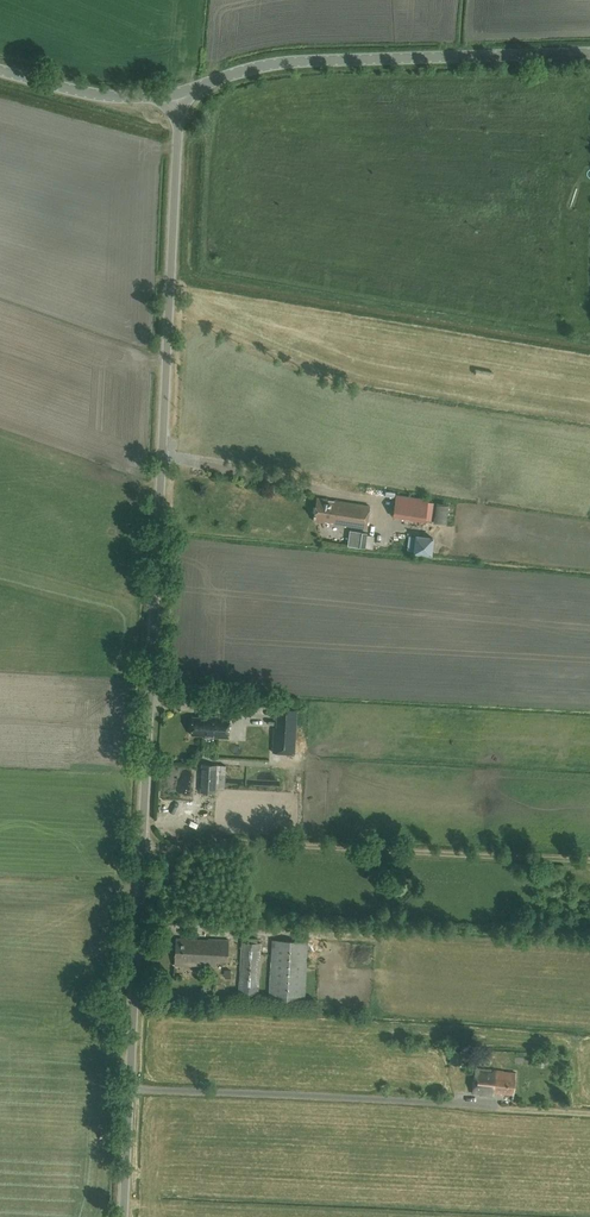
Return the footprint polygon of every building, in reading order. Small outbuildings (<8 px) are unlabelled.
[(144,122),(164,124),(165,117),(145,115),(144,122)] [(396,494),(392,517),(425,522),(428,499),(396,494)] [(370,506),(317,498),(313,520),(366,528),(370,506)] [(386,528),(382,543),(390,545),(394,530),(386,528)] [(373,544),(375,532),(368,531),(366,542),(373,544)] [(415,534),(413,552),(432,555),(434,537),(415,534)] [(274,727),(273,752),(294,753),(297,709),(278,708),(276,727),(274,727)] [(229,738),(230,717),(212,716),(212,718),(193,717),(192,735),(203,736),(203,737),(229,738)] [(215,793),(217,765),(202,764),(201,793),(215,793)] [(176,937),(174,965),(216,967),(216,959),(227,960),(229,939),(208,938),(208,939),(176,937)] [(258,938),(248,937),(248,942),(241,941),(238,993),(258,994),(261,942),(257,942),(258,938)] [(268,999),(304,1001),(308,942),(272,940),(268,999)] [(450,1063),(462,1065),(464,1051),(451,1050),(450,1063)] [(493,1092),(513,1094),(515,1073),(475,1069),(473,1093),(493,1095),(493,1092)]
